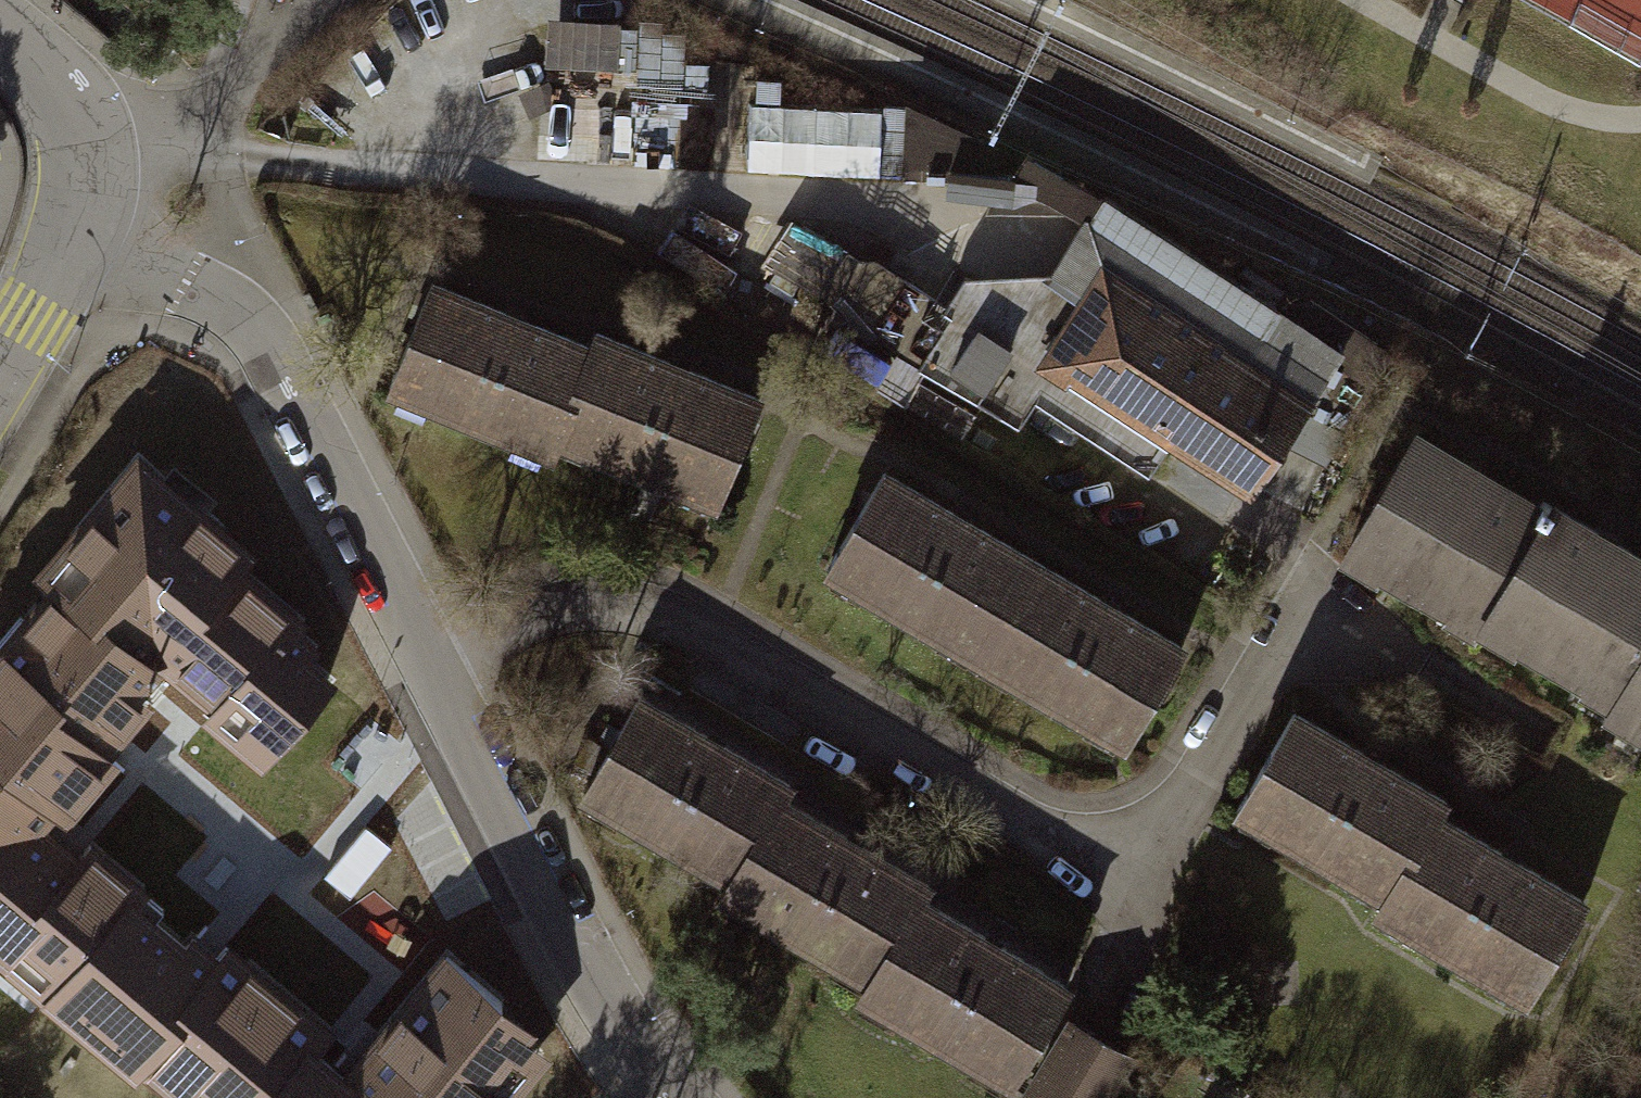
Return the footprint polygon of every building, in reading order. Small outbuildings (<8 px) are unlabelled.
[(613,0),(584,0),(609,10),(613,0)] [(565,152),(716,159),(721,28),(548,20),(546,71),(568,72),(565,152)] [(875,115),(752,112),(750,178),(873,181),(875,115)] [(1010,180),(1088,219),(1102,195),(1025,155),(1010,180)] [(1304,412),(1343,351),(1277,308),(1102,195),(1088,219),(1053,272),(1096,296),(1104,283),(1219,355),(1224,347),(1255,366),(1248,376),(1294,405),(1304,412)] [(817,289),(864,339),(903,277),(871,253),(843,250),(817,289)] [(962,274),(944,304),(953,316),(918,370),(1016,424),(1030,400),(1096,296),(1053,272),(1024,316),(962,274)] [(550,448),(552,432),(586,344),(423,275),(384,384),(550,448)] [(944,304),(903,277),(864,339),(918,370),(953,316),(944,304)] [(1145,472),(1171,431),(1219,355),(1104,283),(1096,296),(1030,400),(1145,472)] [(1287,292),(1277,308),(1343,351),(1354,331),(1287,292)] [(594,324),(586,344),(552,432),(711,496),(756,396),(594,324)] [(1385,352),(1361,338),(1327,394),(1351,409),(1385,352)] [(1224,347),(1219,355),(1171,431),(1247,479),(1294,405),(1248,376),(1255,366),(1224,347)] [(1481,621),(1487,611),(1551,504),(1542,499),(1536,508),(1413,435),(1349,543),(1378,559),(1375,564),(1449,608),(1451,603),(1481,621)] [(90,551),(59,588),(144,659),(155,646),(173,661),(168,667),(216,707),(209,716),(246,747),(285,700),(298,711),(326,678),(298,654),(306,645),(285,628),(294,618),(207,546),(220,530),(135,459),(71,535),(90,551)] [(822,562),(976,652),(1031,559),(876,469),(822,562)] [(1618,689),(1640,650),(1640,557),(1551,504),(1487,611),(1518,629),(1514,636),(1587,679),(1591,673),(1618,689)] [(1180,647),(1031,559),(976,652),(1125,740),(1180,647)] [(144,659),(59,588),(51,581),(21,617),(35,628),(11,656),(0,647),(0,758),(52,801),(64,811),(111,755),(101,746),(141,698),(129,689),(150,663),(144,659)] [(1618,689),(1613,698),(1640,714),(1640,650),(1618,689)] [(582,791),(731,878),(778,799),(787,783),(638,695),(582,791)] [(1234,804),(1385,893),(1434,812),(1441,800),(1290,711),(1234,804)] [(52,801),(0,758),(0,957),(1,958),(13,944),(56,979),(62,983),(128,904),(139,891),(84,846),(74,857),(33,823),(52,801)] [(921,883),(778,799),(731,878),(722,893),(866,977),(913,896),(921,883)] [(1579,899),(1434,812),(1385,893),(1377,907),(1523,994),(1579,899)] [(1060,983),(913,896),(866,977),(858,991),(1005,1077),(1060,983)] [(128,904),(62,983),(56,979),(44,993),(83,1026),(95,1012),(147,1055),(143,1061),(180,1092),(191,1079),(214,1097),(263,1097),(307,1046),(323,1026),(244,961),(233,975),(188,938),(180,947),(128,904)] [(307,1046),(263,1097),(498,1097),(488,1090),(527,1043),(489,1012),(499,1001),(444,956),(377,1037),(386,1044),(370,1062),(363,1056),(345,1077),(307,1046)] [(1068,1022),(1029,1086),(1048,1097),(1099,1097),(1122,1055),(1068,1022)]
